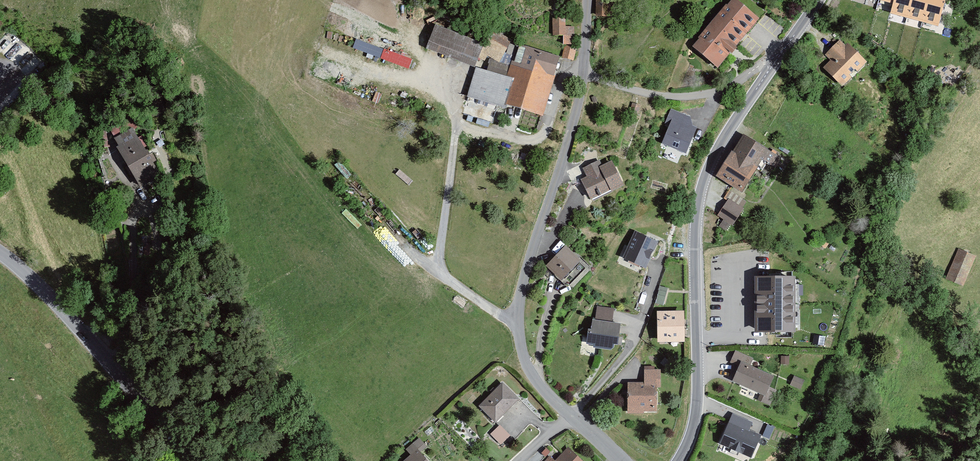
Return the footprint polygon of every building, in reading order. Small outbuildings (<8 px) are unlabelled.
[(596,15),(610,15),(611,0),(596,0),(596,15)] [(736,0),(731,0),(694,45),(719,66),(758,18),(736,0)] [(893,4),(891,13),(938,26),(945,0),(894,0),(893,4)] [(575,33),(575,25),(566,25),(566,17),(553,17),(553,35),(564,35),(564,44),(571,44),(571,33),(575,33)] [(483,43),(437,24),(428,46),(474,65),(483,43)] [(356,39),(353,49),(410,67),(413,56),(356,39)] [(865,61),(845,41),(823,64),(843,83),(865,61)] [(564,45),(563,57),(575,58),(576,46),(564,45)] [(558,57),(521,46),(511,78),(478,68),(471,92),(541,113),(558,57)] [(690,116),(671,108),(665,123),(669,126),(661,144),(685,154),(697,128),(692,126),(690,116)] [(110,129),(139,186),(161,175),(131,118),(110,129)] [(743,134),(716,175),(742,192),(762,160),(775,168),(782,158),(743,134)] [(600,161),(583,169),(587,177),(582,179),(591,199),(623,184),(612,161),(602,165),(600,161)] [(744,208),(729,197),(717,215),(732,225),(744,208)] [(635,231),(622,258),(646,269),(659,241),(635,231)] [(587,266),(565,246),(546,265),(568,286),(587,266)] [(976,257),(960,250),(947,277),(963,284),(976,257)] [(795,276),(755,276),(755,333),(796,332),(795,276)] [(615,309),(597,306),(595,318),(592,318),(591,328),(588,329),(586,345),(591,345),(591,348),(610,350),(614,348),(614,344),(621,345),(622,337),(619,336),(620,323),(613,322),(615,309)] [(684,310),(657,311),(658,342),(685,342),(684,310)] [(735,350),(730,362),(738,366),(731,381),(760,393),(758,400),(770,405),(776,391),(769,388),(775,375),(751,365),(754,358),(735,350)] [(645,382),(628,382),(627,411),(656,411),(656,387),(660,387),(660,370),(645,370),(645,382)] [(804,380),(793,376),(790,385),(801,389),(804,380)] [(519,399),(503,383),(479,406),(495,423),(519,399)] [(753,421),(733,412),(718,444),(750,458),(761,435),(749,430),(753,421)] [(500,443),(510,434),(500,423),(490,432),(500,443)] [(403,460),(427,460),(420,452),(426,446),(419,439),(407,450),(411,455),(403,460)] [(569,449),(557,460),(581,460),(569,449)]
